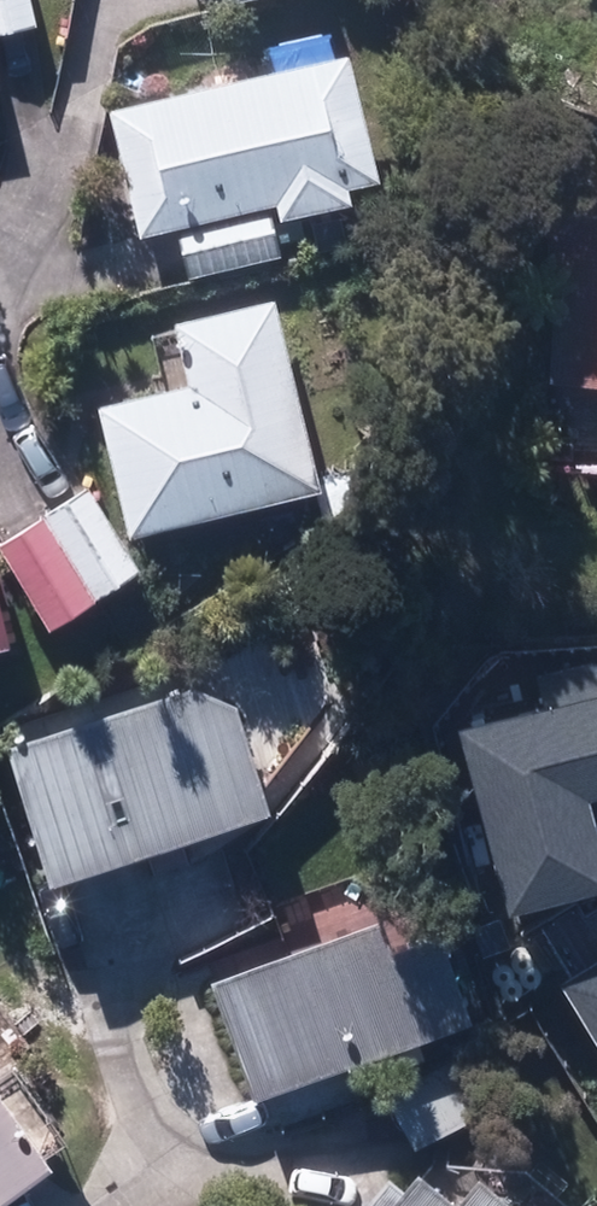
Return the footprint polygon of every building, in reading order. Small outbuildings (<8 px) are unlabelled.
[(35,32),(29,0),(0,0),(0,39),(35,32)] [(224,8),(260,0),(222,0),(224,8)] [(176,232),(188,283),(281,259),(269,209),(275,207),(279,223),(349,207),(345,189),(377,182),(346,57),(107,113),(138,241),(176,232)] [(559,372),(596,374),(596,180),(566,179),(559,372)] [(96,411),(127,538),(320,492),(275,304),(172,327),(187,390),(96,411)] [(88,491),(42,521),(93,602),(140,573),(88,491)] [(93,602),(42,521),(0,548),(0,556),(48,632),(93,602)] [(29,727),(68,859),(282,796),(250,691),(206,675),(29,727)] [(510,916),(596,893),(596,847),(585,800),(596,796),(596,681),(559,691),(562,704),(461,731),(510,916)] [(218,982),(259,1094),(475,1015),(446,934),(396,952),(385,922),(218,982)] [(568,989),(596,1034),(596,970),(568,989)] [(52,1162),(45,1155),(66,1141),(12,1067),(0,1076),(0,1200),(52,1162)] [(415,1161),(379,1205),(470,1205),(415,1161)] [(494,1177),(470,1205),(530,1205),(494,1177)]
